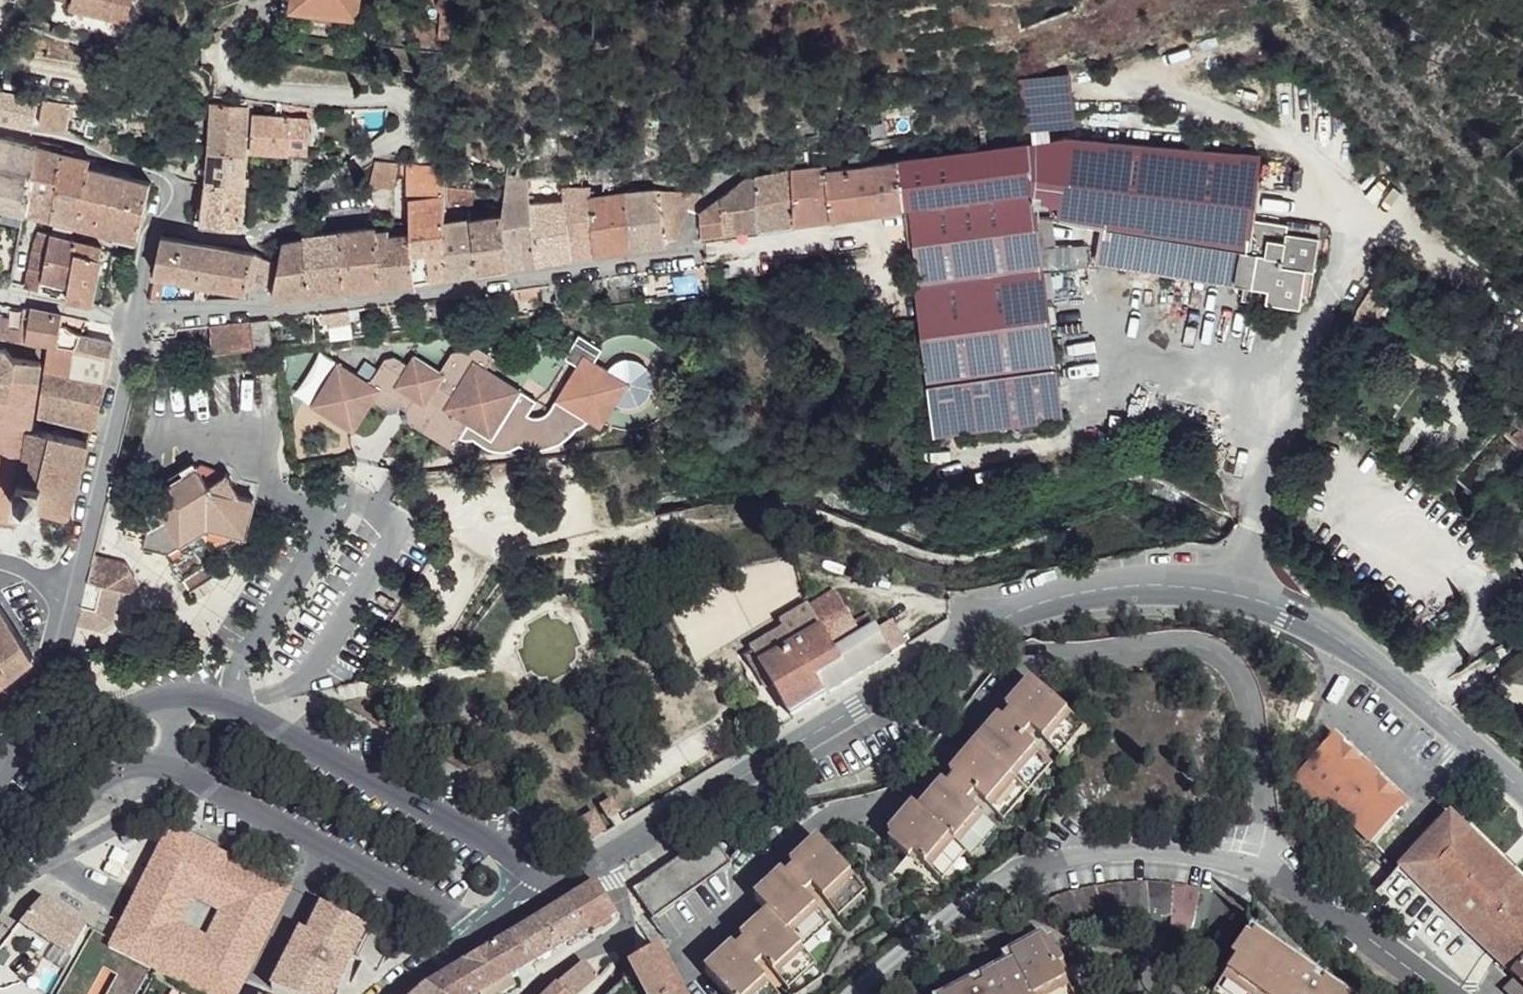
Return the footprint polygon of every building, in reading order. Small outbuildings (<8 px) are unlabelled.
[(74,7),(130,19),(134,0),(75,0),(74,7)] [(293,8),(358,16),(360,0),(294,0),(293,8)] [(455,0),(441,0),(440,2),(440,4),(440,7),(442,9),(443,10),(444,11),(446,12),(449,12),(450,11),(453,10),(454,8),(455,6),(455,3),(455,0)] [(358,16),(293,8),(291,19),(356,26),(358,16)] [(454,11),(454,8),(453,10),(450,11),(449,12),(446,12),(444,11),(443,10),(442,9),(441,38),(453,39),(454,11)] [(1031,85),(1033,129),(1048,127),(1079,125),(1076,81),(1031,85)] [(42,97),(0,88),(0,120),(35,127),(42,97)] [(74,104),(43,100),(41,126),(71,130),(74,104)] [(246,154),(249,106),(242,105),(213,103),(210,150),(246,154)] [(253,114),(251,149),(308,153),(311,117),(253,114)] [(1048,127),(1033,129),(1035,143),(1050,142),(1048,127)] [(541,132),(522,134),(524,144),(542,142),(541,132)] [(115,142),(93,136),(90,144),(113,155),(115,142)] [(1050,142),(1035,143),(898,161),(904,207),(934,435),(936,435),(1036,421),(1062,418),(1046,298),(1054,297),(1051,272),(1043,273),(1043,269),(1088,266),(1087,247),(1040,249),(1036,215),(1035,206),(1060,205),(1058,218),(1102,226),(1242,248),(1236,283),(1244,284),(1245,249),(1250,155),(1073,138),(1050,142)] [(35,147),(0,139),(0,204),(24,210),(31,172),(35,147)] [(59,178),(61,154),(35,147),(31,172),(59,178)] [(207,185),(244,190),(246,154),(210,150),(207,185)] [(86,168),(89,168),(90,160),(61,154),(59,178),(55,218),(80,224),(86,168)] [(862,154),(850,155),(851,168),(864,165),(862,154)] [(1250,155),(1245,249),(1259,156),(1250,155)] [(400,162),(376,160),(370,186),(394,186),(397,177),(400,162)] [(700,213),(703,236),(904,207),(898,161),(864,165),(851,168),(828,170),(827,166),(792,170),(746,181),(700,213)] [(444,186),(445,165),(400,162),(397,177),(410,178),(410,223),(410,227),(446,223),(444,186)] [(105,230),(140,239),(151,183),(89,168),(86,168),(80,224),(105,230)] [(24,210),(55,218),(59,178),(31,172),(24,210)] [(508,178),(505,195),(502,217),(509,266),(539,262),(538,261),(531,202),(530,194),(528,177),(508,178)] [(204,222),(207,185),(199,183),(195,222),(204,222)] [(242,227),(244,190),(207,185),(204,222),(242,227)] [(473,190),(450,186),(451,203),(472,204),(473,190)] [(564,200),(571,256),(596,253),(589,198),(592,198),(590,187),(563,188),(564,200)] [(627,193),(633,247),(668,242),(668,239),(680,236),(679,231),(689,210),(695,203),(700,197),(699,193),(683,193),(658,191),(627,193)] [(589,198),(596,253),(602,252),(633,247),(627,193),(592,198),(589,198)] [(538,261),(539,262),(571,256),(564,200),(536,202),(531,202),(538,261)] [(1035,206),(1036,215),(1058,218),(1060,205),(1035,206)] [(502,217),(472,221),(472,222),(479,270),(509,266),(502,217)] [(1245,249),(1244,284),(1268,289),(1266,297),(1267,297),(1301,302),(1302,294),(1311,295),(1321,226),(1288,221),(1287,224),(1255,219),(1250,250),(1245,249)] [(472,221),(445,224),(449,274),(449,275),(479,270),(472,222),(472,221)] [(446,223),(410,227),(410,234),(409,244),(415,281),(416,281),(449,275),(449,274),(445,224),(446,223)] [(375,225),(376,227),(377,236),(386,236),(384,225),(375,225)] [(1242,248),(1102,226),(1095,265),(1235,288),(1236,283),(1242,248)] [(340,230),(348,289),(382,285),(377,236),(376,227),(340,230)] [(340,230),(304,234),(304,238),(306,238),(311,293),(348,289),(340,230)] [(18,240),(10,283),(40,289),(41,286),(43,279),(41,279),(50,235),(39,232),(32,245),(32,249),(24,248),(25,242),(18,240)] [(382,285),(415,281),(409,244),(410,234),(386,236),(377,236),(382,285)] [(41,279),(43,279),(69,285),(78,243),(50,235),(41,279)] [(254,252),(190,240),(163,236),(149,300),(155,300),(162,300),(166,280),(163,279),(164,274),(248,290),(249,287),(271,282),(275,263),(254,252)] [(283,242),(273,297),(311,293),(306,238),(304,238),(283,242)] [(68,292),(66,299),(91,303),(101,248),(78,243),(69,285),(68,292)] [(706,278),(706,264),(684,267),(685,280),(706,278)] [(650,271),(637,273),(639,283),(651,282),(650,271)] [(43,279),(41,286),(68,292),(69,285),(43,279)] [(1268,289),(1244,284),(1244,299),(1267,303),(1267,297),(1266,297),(1268,289)] [(513,290),(505,291),(505,299),(514,298),(513,290)] [(5,337),(26,341),(31,310),(0,304),(0,336),(5,337)] [(350,310),(351,321),(361,320),(360,308),(350,310)] [(32,309),(31,310),(26,341),(49,345),(58,346),(59,345),(77,348),(83,335),(71,332),(67,326),(61,324),(63,314),(32,309)] [(349,310),(322,313),(323,322),(331,321),(332,325),(351,322),(349,310)] [(284,318),(271,320),(271,326),(285,325),(284,318)] [(271,320),(252,322),(255,348),(273,346),(271,326),(271,320)] [(252,322),(210,326),(213,353),(255,348),(252,322)] [(317,340),(315,334),(303,335),(304,342),(317,340)] [(108,368),(112,342),(83,335),(77,348),(59,345),(58,346),(49,345),(38,417),(93,431),(106,390),(107,374),(108,368)] [(16,522),(20,504),(42,508),(69,515),(88,442),(32,429),(41,362),(13,358),(6,347),(3,347),(5,337),(0,336),(0,520),(16,522)] [(338,362),(311,404),(353,431),(374,400),(385,408),(398,404),(406,393),(415,398),(406,411),(409,423),(451,450),(458,439),(471,440),(479,447),(493,452),(507,452),(517,448),(527,451),(537,451),(545,450),(558,446),(585,425),(598,431),(615,404),(626,386),(609,375),(593,365),(600,353),(578,338),(563,361),(575,368),(550,408),(543,416),(532,421),(523,423),(535,402),(487,370),(494,359),(478,348),(453,354),(440,373),(414,356),(408,365),(395,357),(385,360),(370,383),(338,362)] [(626,386),(615,404),(620,407),(626,408),(635,408),(639,406),(647,400),(651,393),(653,385),(653,378),(649,370),(642,364),(637,362),(626,361),(618,364),(614,367),(609,375),(626,386)] [(1492,421),(1522,452),(1522,397),(1520,394),(1492,421)] [(203,465),(199,468),(209,485),(226,476),(227,473),(203,465)] [(209,485),(199,468),(152,496),(159,506),(152,510),(149,506),(131,517),(127,533),(136,536),(137,535),(147,538),(145,548),(155,550),(156,547),(168,550),(175,561),(171,564),(181,579),(189,575),(192,580),(203,573),(200,568),(207,564),(205,560),(237,541),(243,543),(255,497),(240,495),(230,493),(228,489),(235,486),(230,478),(232,475),(227,473),(226,476),(209,485)] [(240,495),(235,486),(228,489),(230,493),(240,495)] [(126,564),(94,556),(91,566),(88,581),(81,606),(80,613),(78,624),(100,629),(113,621),(121,589),(137,579),(126,564)] [(137,579),(121,589),(134,593),(137,579)] [(748,660),(765,688),(772,684),(792,717),(906,648),(892,624),(879,630),(870,615),(854,624),(848,614),(822,629),(808,607),(780,623),(784,629),(750,650),(755,657),(748,660)] [(2,608),(0,609),(0,659),(11,676),(34,658),(2,608)] [(11,676),(0,659),(0,686),(11,676)] [(1047,745),(1071,716),(1030,681),(1006,709),(1012,715),(1003,722),(998,718),(949,774),(956,780),(948,787),(942,783),(919,811),(913,806),(888,833),(891,836),(892,839),(889,842),(908,859),(913,855),(930,870),(954,842),(960,847),(983,820),(966,805),(974,796),(991,811),(1039,754),(1022,740),(1030,731),(1047,745)] [(1085,728),(1071,716),(1047,745),(1060,757),(1085,728)] [(1289,779),(1325,814),(1333,806),(1369,841),(1404,805),(1331,736),(1289,779)] [(1052,766),(1039,754),(991,811),(1003,822),(1052,766)] [(577,825),(587,842),(604,832),(595,815),(577,825)] [(1522,967),(1522,886),(1450,816),(1376,895),(1462,977),(1487,952),(1513,977),(1522,967)] [(996,831),(983,820),(960,847),(954,842),(930,870),(942,881),(966,853),(973,858),(996,831)] [(170,829),(131,910),(120,934),(114,945),(208,993),(239,993),(242,987),(290,887),(170,829)] [(732,861),(721,847),(719,843),(713,836),(635,890),(652,913),(656,919),(732,861)] [(853,880),(818,840),(790,865),(793,870),(785,876),(781,873),(754,898),(767,913),(740,937),(745,943),(737,950),(731,944),(703,971),(725,993),(759,993),(768,985),(754,969),(763,962),(777,978),(804,953),(803,950),(792,938),(818,913),(804,898),(812,891),(826,906),(853,880)] [(866,892),(853,880),(826,906),(838,919),(866,892)] [(1231,934),(1248,909),(1239,903),(1222,896),(1197,888),(1157,882),(1128,883),(1099,886),(1069,893),(1042,903),(1065,929),(1072,925),(1090,922),(1117,917),(1141,916),(1160,917),(1178,917),(1199,923),(1231,934)] [(598,885),(569,902),(588,933),(616,916),(617,916),(598,885)] [(51,944),(33,981),(59,993),(92,926),(38,899),(23,930),(51,944)] [(569,902),(508,939),(532,965),(588,933),(569,902)] [(272,988),(287,993),(334,993),(368,926),(322,903),(308,932),(301,929),(272,988)] [(818,914),(818,913),(792,938),(803,950),(829,926),(818,914)] [(114,945),(115,942),(97,930),(61,993),(138,993),(154,966),(114,945)] [(404,930),(400,939),(412,946),(416,936),(404,930)] [(1325,982),(1321,989),(1311,983),(1314,977),(1254,935),(1249,942),(1243,937),(1230,959),(1234,963),(1224,979),(1245,993),(1341,993),(1325,982)] [(479,957),(499,993),(505,993),(517,988),(511,978),(532,965),(508,939),(479,957)] [(1067,989),(1057,970),(1062,968),(1051,945),(1047,946),(1044,940),(1041,941),(1010,957),(1014,965),(980,981),(983,987),(973,992),(971,985),(954,993),(1058,993),(1067,989)] [(630,967),(646,993),(682,993),(659,953),(656,950),(630,967)] [(815,964),(804,953),(777,978),(787,989),(815,964)] [(427,990),(433,993),(499,993),(479,957),(430,987),(427,990)] [(552,993),(584,993),(598,982),(583,965),(552,993)] [(1513,977),(1516,979),(1522,985),(1522,967),(1513,977)] [(158,980),(157,979),(152,988),(163,993),(165,993),(169,986),(158,980)] [(1224,979),(1224,980),(1215,993),(1245,993),(1224,979)] [(1516,979),(1504,993),(1505,993),(1522,993),(1522,985),(1516,979)] [(612,993),(627,993),(621,985),(612,993)] [(768,985),(759,993),(776,993),(768,985)]
